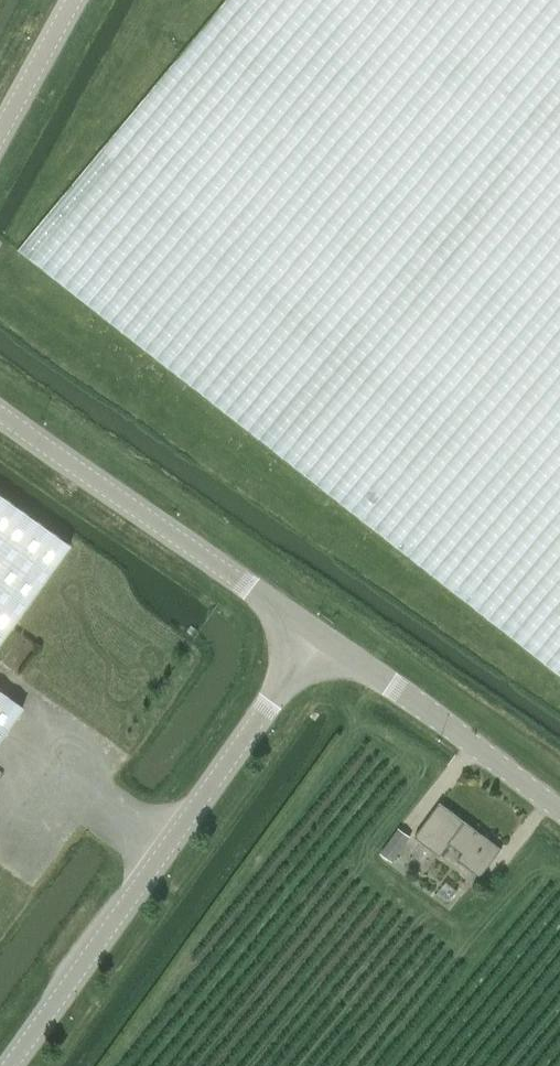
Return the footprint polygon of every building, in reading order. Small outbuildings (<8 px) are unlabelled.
[(18,251),(559,676),(559,0),(226,0),(18,251)] [(13,625),(16,620),(69,546),(0,496),(0,643),(13,625)] [(23,708),(0,691),(0,739),(23,708)] [(440,855),(449,844),(462,853),(457,859),(480,876),(501,848),(439,803),(415,837),(440,855)] [(411,837),(398,828),(380,853),(393,862),(411,837)]
